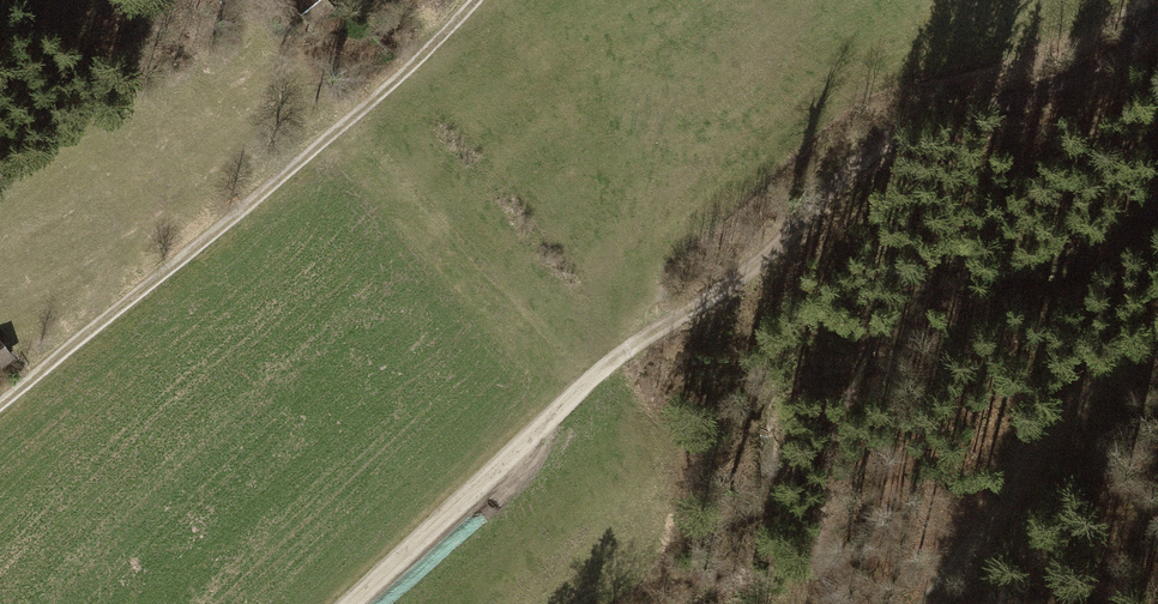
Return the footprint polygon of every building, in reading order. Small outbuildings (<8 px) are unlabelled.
[(290,8),(313,37),(334,21),(317,0),(301,0),(290,8)] [(11,363),(0,348),(0,371),(11,363)]
